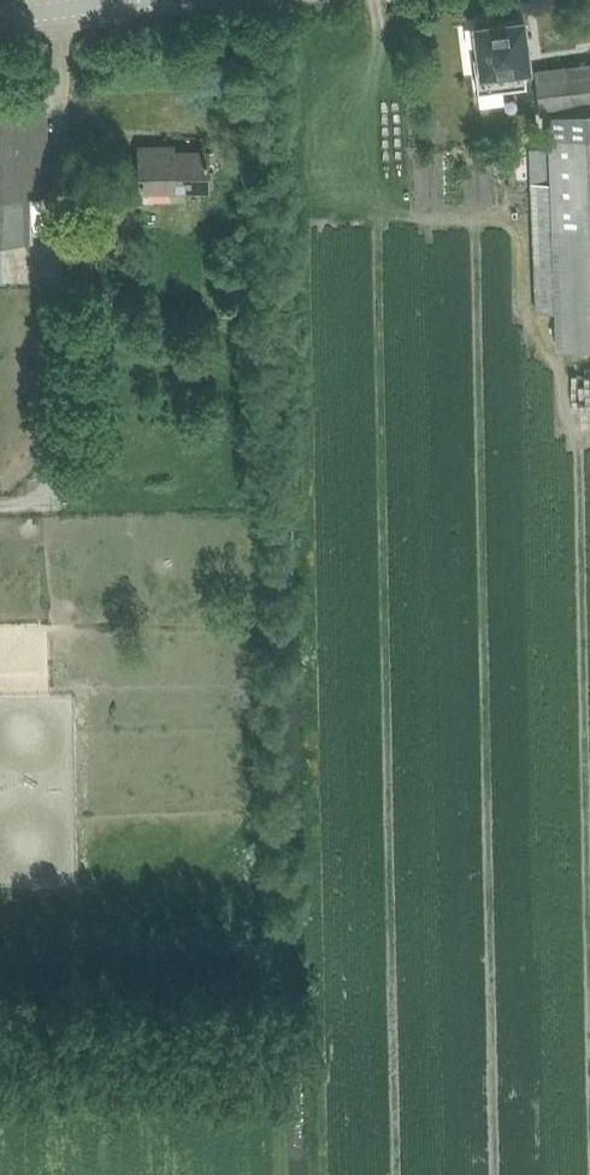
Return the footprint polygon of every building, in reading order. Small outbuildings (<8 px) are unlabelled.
[(478,91),(527,85),(524,66),(530,65),(524,17),(495,21),(495,16),(479,18),(479,23),(475,23),(479,54),(473,54),(478,91)] [(535,69),(545,151),(548,151),(550,180),(530,181),(535,311),(554,309),(555,346),(589,344),(589,62),(535,69)] [(141,190),(147,190),(208,189),(207,149),(173,150),(173,146),(140,146),(141,190)]
